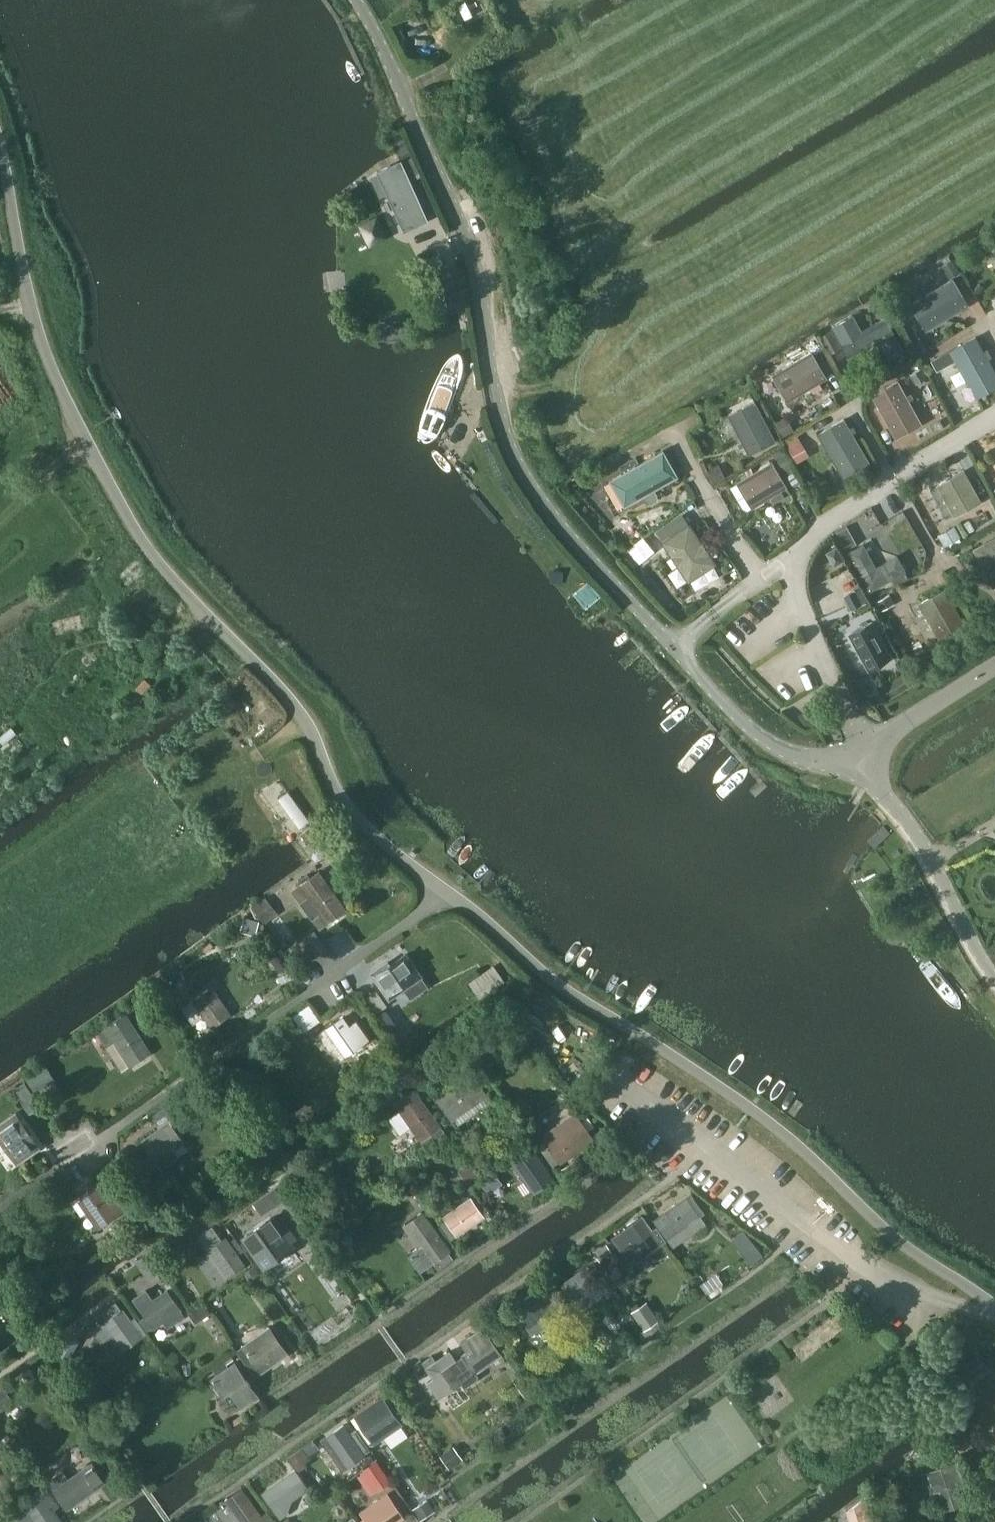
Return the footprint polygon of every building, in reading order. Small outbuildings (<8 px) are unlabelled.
[(378,170),(403,230),(429,219),(403,159),(378,170)] [(359,221),(370,244),(390,235),(378,212),(359,221)] [(927,330),(969,305),(954,280),(912,305),(927,330)] [(833,327),(843,343),(850,356),(880,340),(889,358),(904,350),(886,319),(864,332),(853,314),(833,327)] [(932,360),(937,371),(956,360),(977,397),(994,387),(994,371),(977,338),(952,351),(951,350),(932,360)] [(789,400),(827,378),(812,352),(774,375),(789,400)] [(897,438),(923,424),(899,381),(874,396),(897,438)] [(751,454),(776,441),(756,401),(742,408),(745,413),(732,419),(751,454)] [(844,476),(869,461),(845,419),(820,434),(844,476)] [(800,433),(787,440),(798,460),(811,453),(800,433)] [(625,506),(671,480),(657,455),(611,480),(625,506)] [(773,462),(740,482),(748,494),(746,495),(753,508),(770,497),(774,503),(785,496),(782,490),(788,487),(773,462)] [(938,484),(956,516),(983,501),(965,468),(938,484)] [(872,504),(855,516),(867,532),(883,520),(872,504)] [(701,571),(715,562),(691,525),(664,543),(686,575),(688,576),(693,578),(695,577),(699,574),(701,571)] [(643,563),(658,549),(645,534),(630,547),(643,563)] [(994,585),(994,539),(975,550),(994,586),(994,585)] [(898,554),(875,566),(864,545),(851,553),(871,590),(907,570),(898,554)] [(939,638),(965,623),(947,590),(921,604),(939,638)] [(870,622),(849,634),(869,669),(890,657),(870,622)] [(290,787),(279,795),(300,826),(311,818),(290,787)] [(884,826),(868,839),(875,848),(892,835),(884,826)] [(319,870),(292,889),(301,902),(319,928),(328,922),(347,908),(319,870)] [(388,962),(373,972),(387,994),(401,984),(404,987),(411,999),(427,988),(420,977),(406,955),(390,965),(388,962)] [(494,965),(466,985),(476,1000),(505,980),(494,965)] [(176,1004),(164,987),(156,993),(168,1010),(176,1004)] [(193,1001),(195,1003),(212,1026),(230,1014),(211,988),(193,1001)] [(370,995),(380,1009),(388,1004),(377,989),(370,995)] [(127,1012),(97,1031),(106,1045),(114,1040),(130,1065),(152,1052),(127,1012)] [(344,1014),(322,1030),(342,1057),(361,1044),(362,1045),(370,1040),(361,1027),(356,1031),(344,1014)] [(34,1087),(52,1075),(44,1063),(26,1075),(34,1087)] [(456,1126),(482,1108),(493,1100),(474,1072),(437,1098),(456,1126)] [(32,1092),(24,1081),(16,1087),(23,1098),(32,1092)] [(66,1097),(58,1086),(45,1095),(53,1106),(66,1097)] [(446,1131),(430,1108),(416,1087),(394,1101),(400,1110),(389,1117),(400,1133),(411,1126),(425,1146),(446,1131)] [(29,1111),(39,1104),(32,1094),(22,1101),(29,1111)] [(42,1147),(16,1109),(0,1121),(0,1138),(18,1163),(42,1147)] [(575,1111),(542,1133),(549,1142),(561,1160),(593,1138),(577,1114),(575,1111)] [(183,1141),(171,1123),(145,1141),(157,1159),(156,1160),(162,1168),(180,1155),(176,1149),(180,1146),(184,1152),(190,1147),(185,1140),(183,1141)] [(525,1152),(513,1160),(517,1166),(518,1164),(536,1189),(534,1190),(535,1191),(553,1178),(534,1152),(528,1156),(525,1152)] [(480,1171),(472,1160),(460,1168),(468,1180),(480,1171)] [(495,1172),(481,1183),(490,1193),(503,1182),(495,1172)] [(254,1198),(260,1209),(283,1195),(276,1184),(254,1198)] [(107,1199),(99,1187),(81,1199),(100,1226),(117,1214),(118,1214),(130,1206),(119,1191),(107,1199)] [(451,1238),(458,1233),(484,1214),(471,1196),(445,1214),(448,1218),(441,1224),(451,1238)] [(662,1214),(654,1220),(667,1237),(673,1245),(706,1223),(700,1214),(701,1214),(688,1196),(662,1214)] [(414,1236),(420,1246),(408,1254),(420,1272),(432,1263),(434,1261),(438,1267),(454,1257),(450,1251),(450,1250),(432,1224),(423,1211),(405,1224),(414,1236)] [(274,1214),(241,1237),(263,1268),(297,1245),(293,1241),(298,1237),(283,1215),(277,1219),(274,1214)] [(643,1216),(625,1228),(643,1255),(661,1242),(643,1216)] [(213,1225),(198,1237),(208,1250),(226,1276),(244,1264),(226,1238),(223,1240),(213,1225)] [(762,1255),(749,1239),(740,1247),(752,1263),(762,1255)] [(162,1267),(150,1249),(137,1258),(149,1276),(162,1267)] [(575,1302),(601,1283),(589,1266),(563,1284),(575,1302)] [(701,1281),(709,1291),(724,1280),(716,1270),(701,1281)] [(544,1285),(514,1306),(532,1332),(567,1308),(560,1298),(555,1301),(544,1285)] [(180,1308),(167,1290),(155,1299),(150,1292),(135,1301),(141,1309),(145,1314),(139,1318),(147,1330),(154,1326),(154,1327),(163,1320),(168,1327),(186,1315),(181,1308),(180,1308)] [(104,1321),(92,1330),(101,1343),(113,1334),(123,1348),(141,1335),(123,1310),(117,1301),(101,1313),(107,1321),(105,1323),(104,1321)] [(658,1318),(647,1301),(634,1309),(646,1326),(658,1318)] [(269,1325),(243,1343),(249,1352),(262,1370),(288,1352),(275,1333),(269,1325)] [(433,1354),(423,1360),(426,1367),(434,1377),(427,1381),(439,1398),(445,1394),(444,1392),(461,1380),(464,1385),(466,1385),(472,1382),(478,1378),(478,1375),(475,1371),(501,1353),(489,1335),(490,1334),(484,1325),(461,1341),(467,1350),(463,1353),(463,1354),(457,1358),(450,1349),(443,1354),(443,1355),(437,1360),(433,1354)] [(75,1347),(64,1341),(58,1351),(69,1357),(75,1347)] [(255,1388),(236,1361),(218,1374),(218,1373),(212,1377),(224,1396),(230,1391),(237,1400),(241,1407),(259,1395),(254,1388),(255,1388)] [(989,1366),(971,1379),(974,1384),(992,1371),(989,1366)] [(374,1442),(376,1441),(402,1422),(382,1394),(354,1414),(374,1442)] [(350,1433),(344,1424),(326,1436),(345,1462),(362,1450),(363,1451),(369,1446),(357,1429),(350,1433)] [(972,1445),(963,1432),(953,1439),(962,1452),(972,1445)] [(462,1457),(453,1445),(440,1455),(449,1467),(462,1457)] [(367,1465),(363,1468),(378,1491),(392,1482),(377,1459),(367,1465)] [(963,1503),(959,1489),(966,1487),(957,1460),(927,1470),(936,1494),(941,1493),(946,1509),(963,1503)] [(64,1469),(51,1478),(56,1487),(58,1485),(70,1504),(96,1486),(106,1479),(93,1461),(84,1468),(69,1478),(64,1469)] [(281,1519),(287,1514),(294,1497),(303,1491),(290,1473),(264,1492),(277,1509),(275,1510),(281,1519)] [(13,1508),(17,1515),(27,1508),(37,1521),(62,1521),(63,1521),(54,1508),(60,1504),(45,1482),(37,1488),(38,1490),(23,1501),(13,1508)] [(204,1513),(210,1521),(238,1521),(239,1521),(240,1521),(274,1521),(276,1520),(269,1509),(261,1514),(245,1492),(242,1487),(225,1499),(215,1506),(204,1513)] [(873,1507),(869,1494),(847,1510),(851,1521),(878,1521),(873,1507)] [(404,1516),(392,1497),(365,1516),(366,1516),(359,1520),(360,1521),(395,1521),(404,1516)] [(434,1509),(427,1498),(413,1508),(421,1519),(434,1509)]
